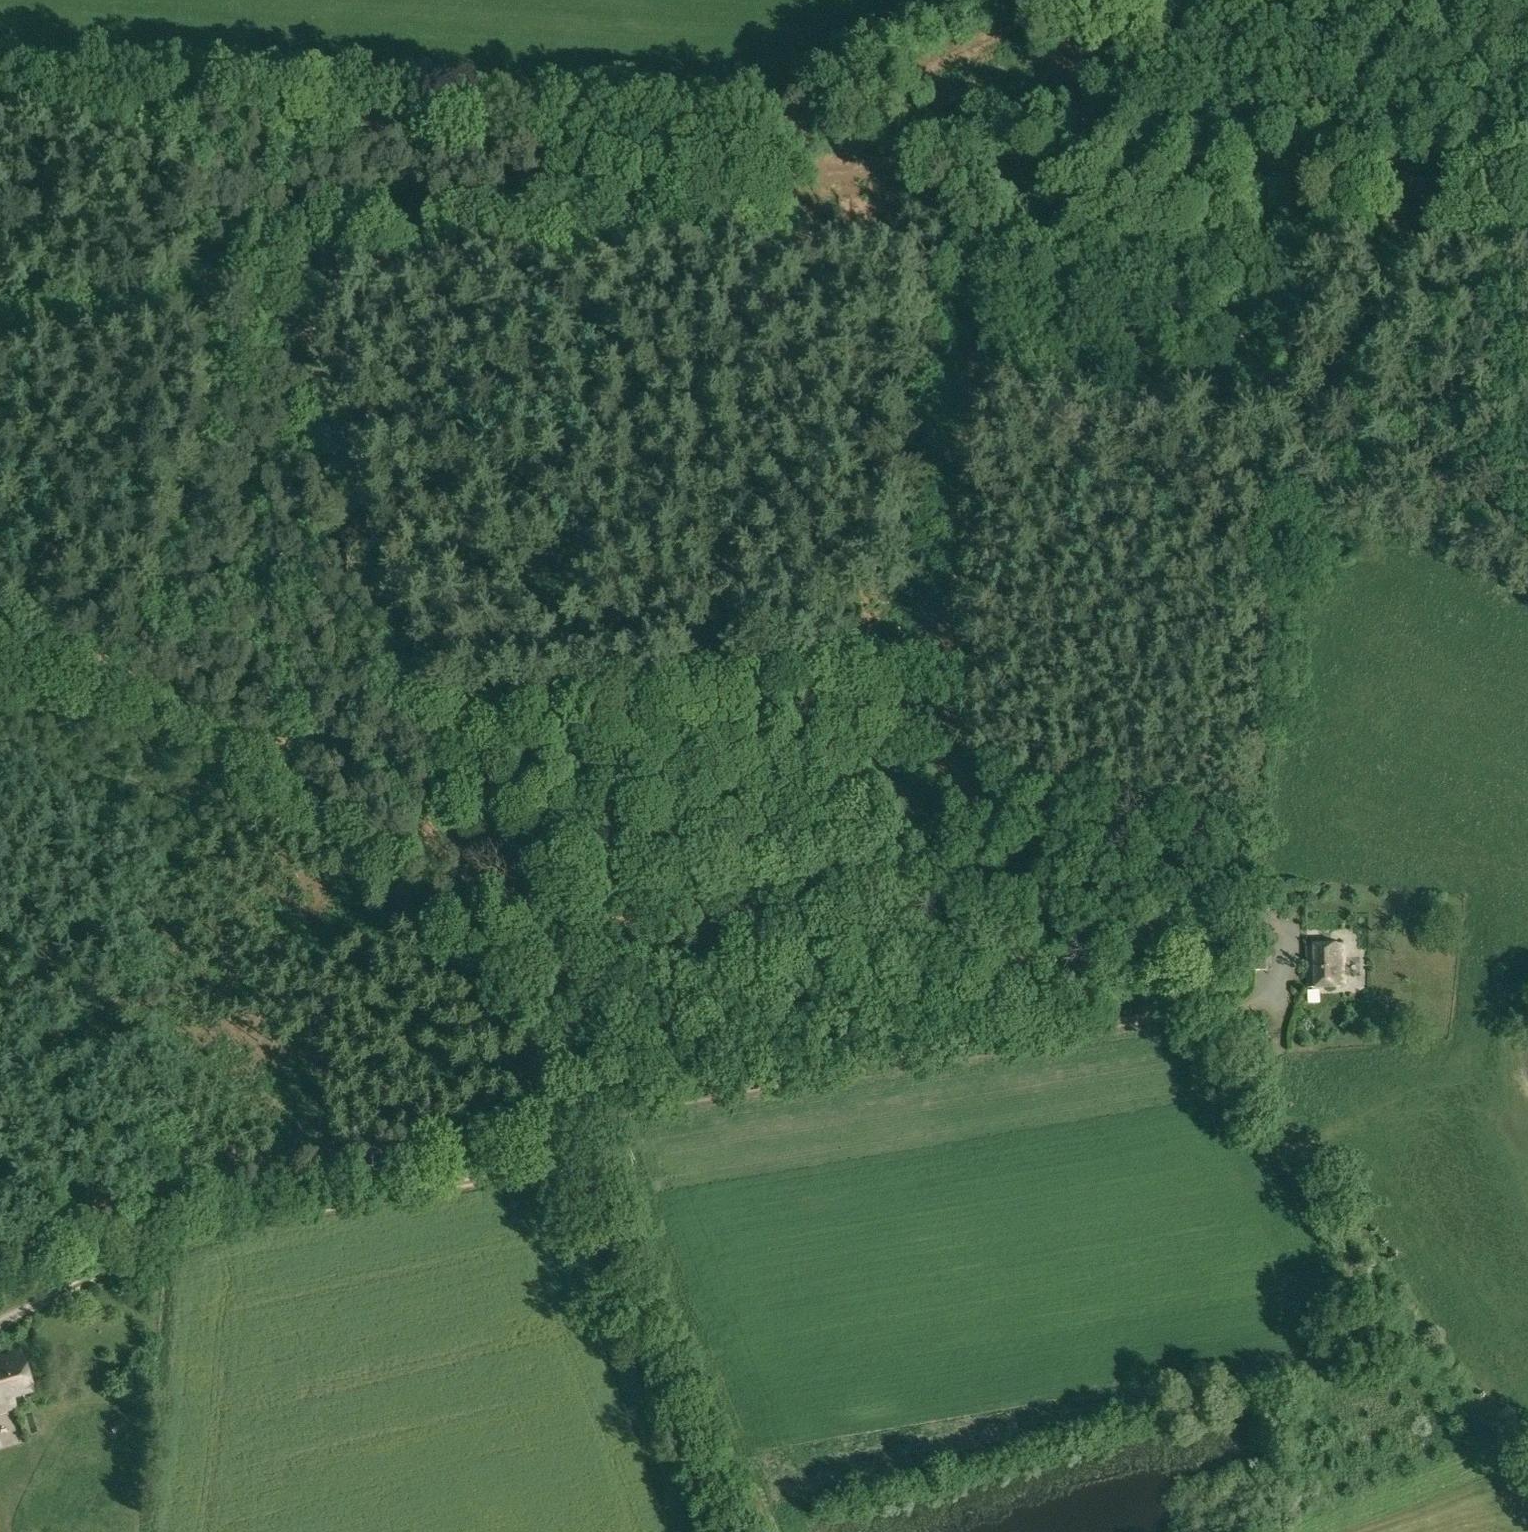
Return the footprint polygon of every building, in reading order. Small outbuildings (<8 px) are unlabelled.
[(1308,988),(1346,986),(1345,945),(1307,946),(1308,988)] [(1315,1003),(1328,1002),(1327,989),(1314,989),(1315,1003)] [(0,1357),(0,1415),(15,1410),(12,1398),(32,1393),(23,1362),(4,1367),(0,1357)] [(108,1427),(115,1434),(127,1424),(121,1417),(108,1427)]
